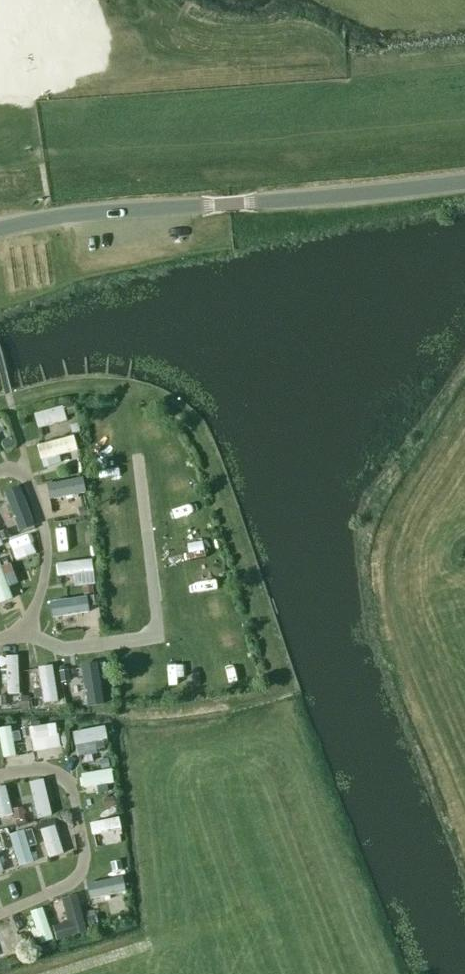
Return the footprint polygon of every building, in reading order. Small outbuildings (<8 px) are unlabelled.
[(32,413),(36,429),(65,421),(61,405),(32,413)] [(118,483),(115,461),(95,464),(98,486),(118,483)] [(70,495),(78,494),(77,479),(47,480),(49,514),(71,512),(70,495)] [(29,522),(16,483),(0,489),(0,500),(10,529),(29,522)] [(181,524),(199,523),(198,504),(180,505),(181,524)] [(104,527),(124,525),(122,514),(103,516),(104,527)] [(82,517),(50,524),(53,537),(85,530),(82,517)] [(204,528),(182,536),(190,558),(212,550),(204,528)] [(19,542),(7,545),(15,577),(26,574),(19,542)] [(54,579),(86,575),(84,558),(52,561),(54,579)] [(9,600),(1,559),(0,559),(0,602),(9,600)] [(197,566),(202,585),(222,580),(217,561),(197,566)] [(89,613),(88,596),(47,600),(48,617),(89,613)] [(16,655),(3,656),(4,697),(17,696),(16,655)] [(35,667),(41,704),(55,701),(49,665),(35,667)] [(77,690),(96,687),(93,667),(64,671),(66,682),(76,681),(77,690)] [(166,680),(167,690),(188,688),(187,678),(166,680)] [(56,757),(55,725),(28,726),(29,758),(56,757)] [(0,727),(0,766),(27,763),(25,747),(11,748),(9,726),(0,727)] [(72,747),(104,744),(102,728),(70,732),(72,747)] [(82,773),(83,795),(106,794),(105,772),(82,773)] [(10,815),(2,785),(0,786),(0,817),(10,815)] [(57,789),(16,796),(18,809),(59,803),(57,789)] [(55,814),(36,819),(45,858),(64,854),(55,814)] [(91,846),(114,841),(109,818),(86,823),(91,846)] [(4,836),(15,867),(33,860),(22,830),(4,836)] [(88,887),(93,908),(116,901),(110,881),(88,887)] [(61,923),(51,925),(54,938),(83,931),(75,895),(56,899),(61,923)] [(24,912),(34,943),(49,938),(40,908),(24,912)] [(13,950),(6,920),(0,922),(0,948),(1,953),(13,950)]
